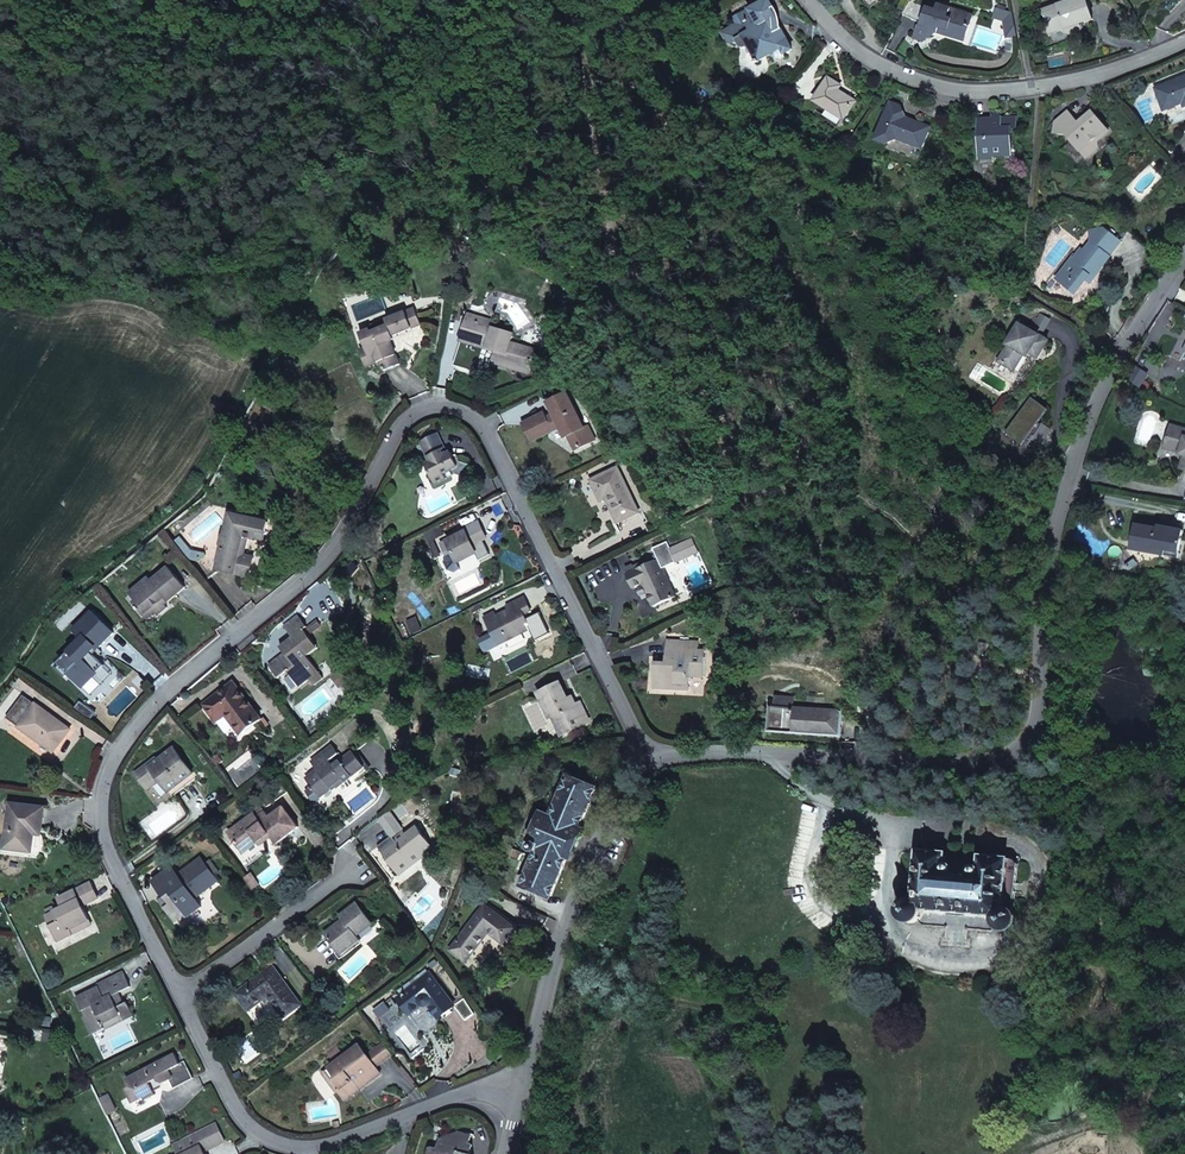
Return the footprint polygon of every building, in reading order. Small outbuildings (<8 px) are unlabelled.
[(723,33),(728,42),(733,43),(745,36),(746,38),(747,41),(748,44),(749,47),(750,50),(751,52),(752,55),(754,57),(756,60),(757,62),(775,51),(777,50),(785,50),(787,53),(795,47),(776,23),(769,21),(772,6),(772,7),(768,0),(765,0),(761,3),(742,13),(741,11),(733,17),(737,23),(723,33)] [(1042,10),(1050,33),(1066,28),(1067,32),(1080,27),(1079,24),(1093,19),(1086,0),(1085,0),(1073,0),(1042,10)] [(902,14),(921,25),(927,7),(908,2),(902,14)] [(918,26),(914,37),(922,40),(938,32),(940,27),(948,29),(946,35),(965,40),(970,24),(960,21),(963,12),(938,4),(936,10),(927,7),(921,25),(918,26)] [(1083,30),(1080,27),(1067,32),(1064,33),(1072,36),(1077,35),(1081,33),(1083,30)] [(745,36),(733,43),(749,47),(748,44),(747,41),(746,38),(745,36)] [(777,50),(775,51),(776,54),(779,57),(782,59),(786,59),(790,57),(787,53),(785,50),(777,50)] [(1164,110),(1183,103),(1184,107),(1184,106),(1184,77),(1155,88),(1164,110)] [(844,119),(855,101),(841,92),(839,96),(835,93),(837,90),(840,85),(828,78),(814,100),(844,119)] [(899,89),(897,95),(908,99),(909,93),(899,89)] [(897,138),(923,148),(931,127),(906,117),(901,106),(889,101),(875,139),(886,143),(897,138)] [(1068,111),(1056,121),(1054,133),(1066,135),(1087,158),(1097,149),(1091,142),(1099,136),(1100,139),(1109,131),(1107,129),(1092,111),(1079,123),(1068,111)] [(992,119),(978,119),(979,137),(982,137),(983,156),(1005,155),(1004,150),(1012,149),(1011,129),(1017,128),(1017,118),(1003,118),(1001,120),(992,120),(992,119)] [(1123,229),(1116,240),(1119,242),(1127,231),(1123,229)] [(1075,256),(1057,279),(1070,289),(1075,282),(1082,287),(1087,280),(1089,277),(1093,280),(1110,258),(1109,257),(1119,243),(1119,242),(1116,240),(1102,230),(1090,231),(1091,243),(1083,254),(1079,260),(1076,257),(1075,256)] [(1070,289),(1076,294),(1082,287),(1075,282),(1070,289)] [(361,351),(367,367),(380,362),(384,371),(400,365),(390,342),(394,336),(413,328),(410,320),(418,317),(416,309),(387,320),(389,326),(372,333),(371,330),(360,334),(366,349),(361,351)] [(469,314),(468,317),(495,325),(496,323),(469,314)] [(422,324),(418,317),(410,320),(413,328),(422,324)] [(465,324),(461,340),(464,341),(496,350),(496,353),(493,363),(508,367),(509,363),(530,369),(531,367),(541,370),(545,356),(535,354),(536,351),(511,344),(513,335),(494,330),(495,325),(468,317),(465,324)] [(370,327),(371,330),(372,333),(389,326),(387,320),(370,327)] [(1008,345),(999,361),(1015,371),(1024,355),(1027,356),(1028,357),(1030,353),(1039,358),(1049,341),(1019,324),(1007,344),(1008,345)] [(1184,331),(1175,346),(1170,356),(1180,361),(1184,352),(1184,332),(1184,331)] [(544,347),(554,350),(558,335),(548,333),(544,347)] [(460,342),(496,353),(496,350),(464,341),(461,340),(460,342)] [(508,367),(529,373),(530,369),(509,363),(508,367)] [(572,434),(579,448),(591,442),(584,428),(566,393),(547,402),(553,414),(555,418),(548,421),(546,417),(544,412),(523,423),(532,442),(560,428),(565,438),(569,436),(572,434)] [(1166,443),(1182,448),(1181,453),(1181,454),(1184,456),(1184,429),(1171,425),(1166,443)] [(584,428),(591,442),(596,440),(588,426),(584,428)] [(426,464),(436,484),(447,478),(445,473),(454,469),(459,466),(451,452),(446,454),(444,450),(445,448),(440,440),(437,434),(420,442),(424,448),(431,462),(426,464)] [(569,436),(576,450),(579,448),(572,434),(569,436)] [(1164,448),(1181,453),(1182,448),(1166,443),(1164,448)] [(617,468),(591,480),(601,501),(607,498),(619,523),(639,513),(617,468)] [(454,469),(445,473),(447,478),(456,474),(454,469)] [(223,545),(218,570),(250,577),(254,557),(243,555),(240,554),(245,535),(247,536),(256,538),(258,531),(266,533),(269,522),(231,514),(225,536),(223,536),(221,545),(223,545)] [(465,532),(441,544),(446,555),(452,552),(455,558),(457,563),(477,553),(474,549),(472,545),(479,541),(486,538),(478,522),(464,529),(465,532)] [(1135,524),(1132,541),(1151,544),(1151,547),(1153,548),(1155,549),(1158,548),(1159,545),(1162,546),(1164,547),(1164,550),(1163,556),(1178,558),(1183,530),(1158,526),(1157,529),(1135,524)] [(433,528),(423,533),(427,541),(431,539),(437,536),(433,528)] [(264,540),(266,533),(258,531),(256,538),(264,540)] [(180,537),(174,543),(185,556),(191,551),(180,537)] [(654,607),(676,597),(663,569),(698,552),(692,539),(670,549),(667,542),(654,549),(659,559),(627,574),(633,589),(643,584),(644,586),(647,594),(654,607)] [(1132,541),(1131,549),(1163,556),(1164,550),(1164,547),(1162,546),(1159,545),(1158,548),(1155,549),(1153,548),(1151,547),(1151,544),(1132,541)] [(434,546),(430,548),(436,559),(440,557),(434,546)] [(206,554),(191,551),(185,556),(198,561),(206,554)] [(455,558),(452,552),(446,555),(449,561),(455,558)] [(150,578),(132,592),(139,600),(137,602),(134,604),(144,615),(152,609),(156,613),(159,616),(168,608),(166,605),(162,601),(165,598),(169,602),(186,587),(170,567),(153,581),(150,578)] [(642,596),(647,594),(644,586),(638,589),(642,596)] [(132,592),(130,594),(137,602),(139,600),(132,592)] [(494,613),(484,618),(498,645),(522,633),(521,630),(529,626),(524,615),(522,611),(529,607),(524,598),(507,606),(509,610),(496,617),(494,613)] [(147,620),(156,613),(152,609),(144,615),(147,620)] [(74,669),(69,674),(83,688),(105,666),(93,654),(91,653),(96,648),(98,649),(114,633),(93,612),(75,631),(83,639),(64,659),(74,669)] [(285,673),(287,671),(299,687),(309,680),(313,685),(323,678),(307,656),(310,654),(305,646),(312,641),(304,629),(307,627),(298,615),(284,626),(293,637),(280,647),(285,653),(269,665),(273,671),(279,666),(285,673)] [(310,654),(318,648),(312,641),(305,646),(310,654)] [(654,681),(663,681),(663,688),(690,689),(690,676),(704,677),(705,658),(698,657),(698,651),(698,642),(667,641),(666,659),(671,659),(671,664),(666,663),(655,663),(654,681)] [(988,644),(980,643),(978,654),(986,656),(988,644)] [(74,669),(64,659),(59,664),(69,674),(74,669)] [(109,669),(105,666),(83,688),(87,692),(109,669)] [(273,671),(278,678),(285,673),(279,666),(273,671)] [(566,723),(570,732),(586,724),(582,716),(587,714),(581,702),(577,705),(573,697),(568,699),(560,682),(538,694),(551,719),(553,718),(555,722),(566,723)] [(204,704),(215,719),(225,712),(241,734),(261,719),(233,683),(204,704)] [(24,696),(7,718),(19,727),(22,723),(42,737),(39,741),(54,753),(70,730),(24,696)] [(771,707),(770,732),(807,734),(807,729),(814,730),(814,735),(841,736),(842,712),(793,708),(794,698),(776,697),(775,707),(771,707)] [(591,722),(587,714),(582,716),(586,724),(591,722)] [(566,723),(555,722),(562,736),(570,732),(566,723)] [(22,723),(19,727),(39,741),(42,737),(22,723)] [(312,786),(320,797),(335,785),(337,788),(365,767),(353,752),(334,767),(330,761),(339,754),(334,746),(312,763),(318,771),(306,779),(312,786)] [(149,764),(135,774),(147,789),(160,780),(169,792),(193,773),(174,749),(157,761),(150,766),(149,764)] [(214,759),(219,765),(223,762),(218,755),(214,759)] [(536,851),(522,884),(551,897),(567,858),(570,859),(583,829),(580,827),(596,789),(567,777),(551,816),(542,812),(529,842),(533,844),(532,845),(531,847),(531,849),(532,851),(534,851),(536,851)] [(308,790),(318,803),(322,800),(320,797),(312,786),(308,790)] [(42,830),(45,808),(11,804),(6,849),(33,852),(32,858),(39,859),(43,854),(45,850),(46,845),(45,841),(44,838),(42,834),(42,830)] [(254,813),(228,832),(242,851),(256,840),(259,843),(270,834),(272,837),(277,844),(299,827),(291,817),(283,806),(281,808),(269,817),(264,811),(257,817),(254,813)] [(254,813),(257,817),(264,811),(261,807),(254,813)] [(378,818),(392,836),(394,838),(404,831),(388,811),(378,818)] [(392,836),(378,847),(389,862),(388,866),(392,867),(397,873),(413,862),(409,857),(417,852),(420,856),(433,847),(426,838),(427,833),(422,832),(417,826),(406,834),(404,831),(394,838),(392,836)] [(259,843),(261,846),(272,837),(270,834),(259,843)] [(256,840),(242,851),(244,854),(259,843),(256,840)] [(32,858),(33,852),(6,849),(5,854),(32,858)] [(919,921),(920,920),(922,924),(992,931),(996,928),(997,929),(998,930),(999,930),(1001,931),(1002,932),(1003,932),(1006,932),(1007,932),(1009,932),(1011,931),(1012,930),(1013,930),(1014,929),(1016,927),(1017,926),(1017,925),(1017,924),(1018,922),(1018,920),(1019,919),(1018,918),(1018,917),(1018,916),(1017,915),(1017,914),(1017,913),(1016,913),(1016,912),(1015,911),(1014,910),(1013,909),(1011,908),(1010,907),(1008,907),(1007,906),(1006,906),(1010,857),(979,854),(978,866),(977,866),(976,865),(974,865),(973,865),(972,866),(971,867),(971,868),(970,868),(970,869),(969,870),(969,871),(969,872),(969,873),(970,874),(954,873),(954,872),(954,871),(955,871),(955,870),(955,869),(955,868),(955,867),(954,866),(953,865),(952,864),(951,864),(950,864),(949,864),(948,863),(947,863),(948,851),(917,849),(912,898),(911,898),(909,899),(907,899),(904,900),(902,901),(901,902),(900,904),(899,905),(899,907),(898,908),(898,910),(898,912),(898,914),(898,916),(899,917),(900,919),(902,920),(904,921),(905,923),(907,923),(908,924),(910,924),(912,924),(914,924),(915,923),(916,922),(918,922),(919,921)] [(409,857),(413,862),(420,856),(417,852),(409,857)] [(195,897),(218,880),(201,859),(179,876),(172,867),(153,882),(158,889),(165,899),(166,898),(170,903),(165,907),(175,920),(186,913),(188,916),(201,906),(195,897)] [(46,916),(59,942),(73,934),(70,930),(90,920),(83,906),(98,898),(91,883),(59,899),(63,907),(55,911),(48,915),(46,916)] [(344,920),(326,934),(341,955),(360,940),(357,936),(373,924),(357,903),(341,916),(344,920)] [(485,905),(451,950),(466,961),(488,932),(503,943),(515,928),(485,905)] [(46,910),(48,915),(55,911),(52,906),(46,910)] [(1105,915),(1105,926),(1116,926),(1116,915),(1105,915)] [(92,925),(90,920),(70,930),(73,934),(92,925)] [(272,966),(236,994),(248,1011),(268,995),(285,1017),(301,1004),(272,966)] [(99,988),(76,999),(82,1011),(85,1009),(87,1016),(85,1017),(93,1035),(106,1029),(103,1023),(116,1017),(117,1020),(132,1012),(127,1002),(123,1005),(120,998),(115,1000),(112,996),(118,993),(131,987),(124,972),(97,985),(99,988)] [(430,973),(398,998),(410,1014),(422,1005),(426,1007),(427,1007),(429,1006),(439,1018),(455,1006),(430,973)] [(385,1003),(380,1006),(385,1013),(390,1009),(385,1003)] [(380,1006),(374,1011),(379,1017),(385,1013),(380,1006)] [(103,1023),(106,1029),(133,1015),(132,1012),(117,1020),(116,1017),(103,1023)] [(384,1043),(367,1055),(376,1067),(393,1055),(384,1043)] [(324,1072),(332,1081),(335,1079),(341,1088),(339,1090),(346,1100),(360,1089),(358,1087),(365,1082),(366,1084),(381,1073),(376,1067),(367,1055),(359,1045),(324,1072)] [(185,1061),(180,1051),(175,1054),(127,1079),(131,1087),(130,1088),(127,1089),(131,1098),(138,1100),(144,1097),(146,1099),(156,1094),(154,1091),(150,1083),(158,1079),(159,1081),(163,1083),(164,1083),(170,1080),(174,1089),(194,1079),(185,1061)] [(323,1073),(337,1091),(339,1090),(341,1088),(335,1079),(332,1081),(324,1072),(323,1073)] [(162,1088),(163,1083),(159,1081),(158,1079),(150,1083),(154,1091),(162,1088)] [(101,1098),(103,1103),(111,1099),(109,1094),(101,1098)] [(103,1103),(109,1114),(116,1111),(111,1099),(103,1103)] [(216,1122),(198,1131),(203,1142),(200,1143),(201,1146),(204,1151),(225,1141),(216,1122)] [(201,1146),(200,1143),(203,1142),(198,1131),(173,1144),(178,1153),(205,1153),(204,1151),(201,1146)] [(430,1149),(429,1153),(472,1153),(471,1153),(467,1153),(471,1135),(457,1133),(451,1134),(445,1136),(445,1143),(433,1148),(430,1149)]
